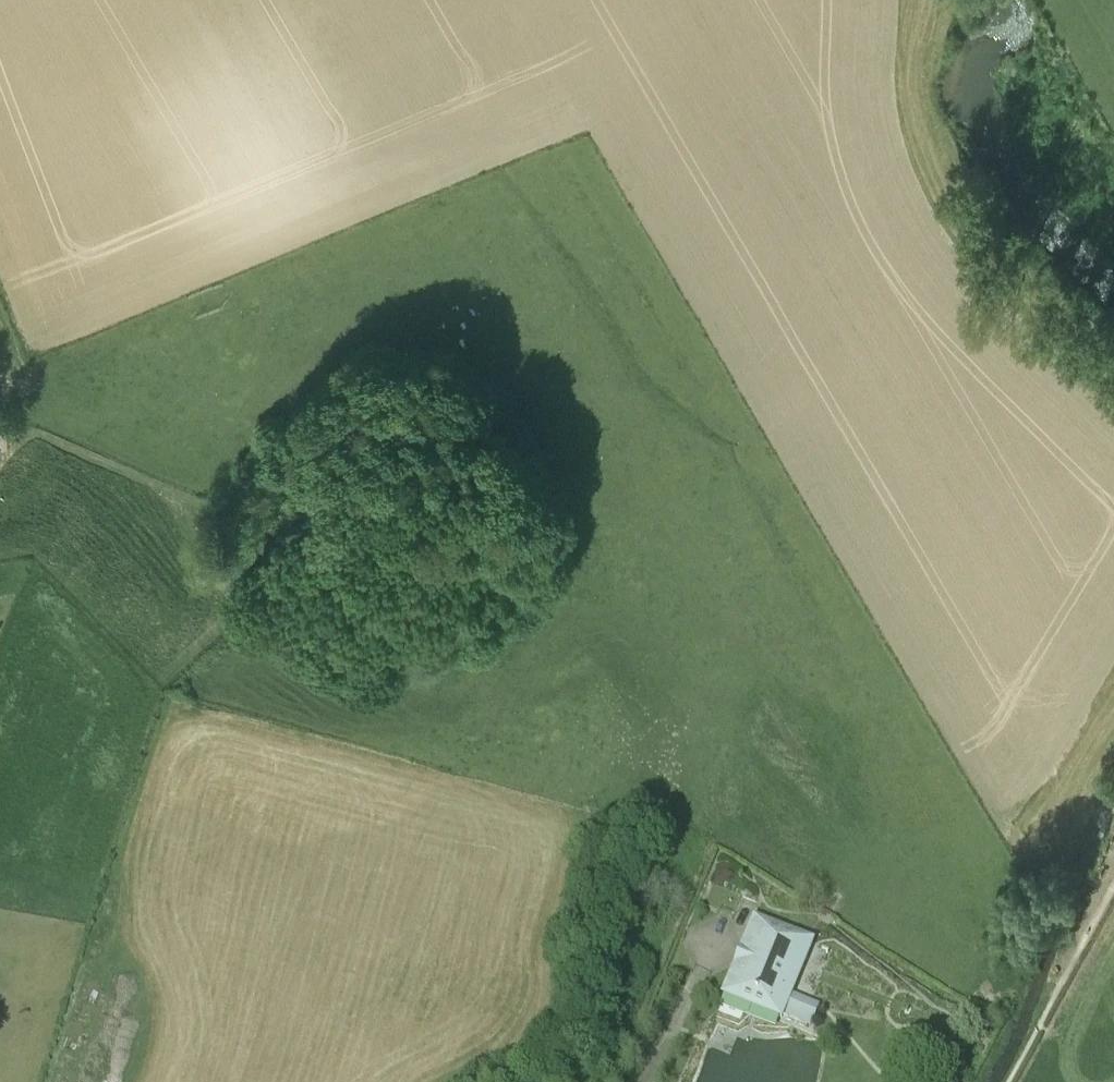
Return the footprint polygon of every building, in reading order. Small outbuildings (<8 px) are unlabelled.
[(734,963),(721,995),(783,1020),(785,1016),(811,1027),(820,1005),(794,994),(797,987),(789,984),(808,937),(756,916),(753,914),(751,921),(739,949),(759,956),(753,971),(734,963)]
